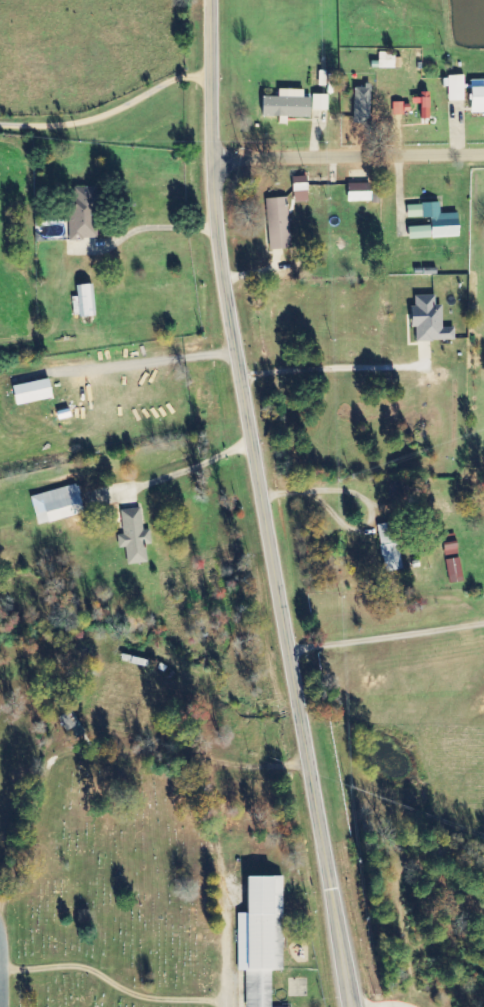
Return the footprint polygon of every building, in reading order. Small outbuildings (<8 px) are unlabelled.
[(396,53),(379,52),(379,69),(395,69),(396,53)] [(465,101),(465,76),(448,76),(449,102),(465,101)] [(483,113),(483,81),(471,81),(473,114),(483,113)] [(371,124),(372,84),(365,84),(365,89),(355,89),(354,123),(371,124)] [(312,98),(304,98),(304,90),(279,89),(279,97),(262,97),(262,117),(312,118),(312,98)] [(422,120),(431,120),(430,93),(421,93),(421,99),(413,99),(413,105),(422,105),(422,120)] [(313,110),(328,111),(328,95),(313,95),(313,110)] [(404,103),(393,103),(393,114),(404,114),(404,103)] [(292,178),(293,192),(309,190),(308,177),(292,178)] [(372,184),(349,184),(349,202),(373,201),(372,184)] [(71,240),(97,240),(98,188),(72,187),(71,240)] [(290,249),(288,198),(267,199),(269,250),(290,249)] [(409,239),(460,238),(460,214),(441,214),(440,204),(408,205),(409,239)] [(94,317),(93,286),(77,286),(78,297),(73,298),(74,318),(94,317)] [(456,341),(455,328),(443,328),(442,306),(436,306),(435,296),(415,296),(415,306),(412,306),(412,328),(416,327),(417,342),(456,341)] [(15,387),(19,406),(55,399),(50,379),(15,387)] [(31,496),(39,525),(86,513),(78,483),(31,496)] [(128,565),(147,562),(145,545),(152,544),(150,529),(143,530),(140,508),(121,510),(124,535),(117,535),(119,548),(126,548),(128,565)] [(387,572),(404,568),(394,521),(376,525),(387,572)] [(446,560),(448,583),(462,582),(460,558),(446,560)] [(252,876),(251,913),(238,913),(238,971),(246,971),(246,1006),(272,1006),(272,971),(283,971),(284,876),(252,876)]
